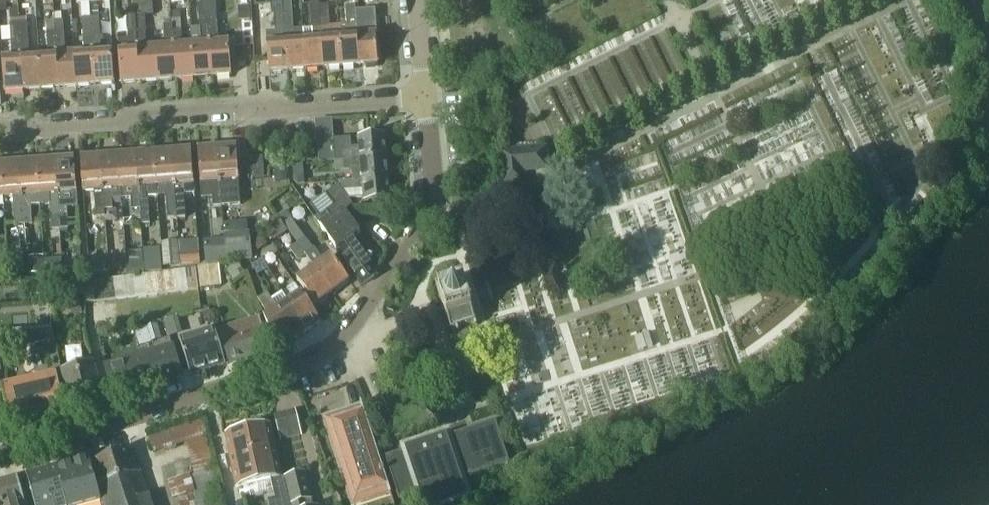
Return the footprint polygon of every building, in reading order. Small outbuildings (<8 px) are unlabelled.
[(276,31),(265,32),(266,42),(268,73),(287,71),(282,0),(254,0),(255,12),(274,10),(276,31)] [(287,71),(305,70),(303,40),(294,40),(291,0),(284,0),(282,0),(287,71)] [(311,28),(302,29),(303,40),(305,70),(323,69),(318,2),(318,1),(309,2),(311,28)] [(318,2),(323,69),(341,67),(339,37),(338,26),(329,26),(327,1),(318,2)] [(207,3),(212,77),(231,76),(228,41),(218,42),(215,2),(207,3)] [(200,43),(191,44),(194,79),(212,77),(207,3),(197,3),(200,43)] [(240,7),(240,21),(250,21),(249,6),(240,7)] [(348,36),(339,37),(341,67),(359,66),(356,19),(355,6),(346,7),(348,36)] [(53,17),(59,88),(77,87),(74,53),(65,53),(62,21),(61,21),(61,13),(53,14),(53,17)] [(118,49),(121,84),(139,83),(138,66),(134,16),(126,17),(128,40),(119,41),(120,49),(118,49)] [(48,55),(39,55),(41,89),(59,88),(53,17),(45,18),(48,55)] [(18,19),(23,91),(41,89),(39,55),(29,56),(27,18),(18,19)] [(90,19),(95,86),(114,84),(111,50),(101,51),(98,18),(90,19)] [(12,57),(2,58),(5,92),(23,91),(18,19),(9,19),(12,57)] [(74,53),(77,87),(95,86),(90,19),(81,19),(83,52),(74,53)] [(158,81),(176,80),(172,19),(171,19),(171,25),(163,26),(165,46),(155,47),(158,81)] [(172,19),(176,80),(194,79),(191,44),(182,44),(180,19),(172,19)] [(356,19),(359,66),(378,65),(376,35),(366,36),(365,19),(356,19)] [(332,140),(334,162),(386,158),(384,136),(358,139),(359,147),(351,148),(350,138),(332,140)] [(317,147),(318,164),(334,163),(332,146),(317,147)] [(216,149),(221,207),(240,205),(236,147),(216,149)] [(198,150),(201,184),(201,198),(212,198),(213,208),(221,207),(216,149),(198,150)] [(524,185),(523,171),(547,169),(545,149),(501,153),(504,187),(524,185)] [(172,152),(177,212),(177,219),(185,218),(183,186),(193,185),(191,151),(172,152)] [(154,153),(157,197),(166,196),(167,213),(177,212),(172,152),(154,153)] [(135,155),(140,215),(141,215),(141,225),(150,224),(148,198),(157,197),(154,153),(135,155)] [(117,156),(120,190),(130,189),(132,216),(140,215),(135,155),(117,156)] [(100,157),(104,210),(112,210),(111,191),(120,190),(117,156),(100,157)] [(81,159),(83,193),(93,192),(95,218),(104,218),(104,210),(100,157),(81,159)] [(252,179),(264,178),(262,157),(251,158),(252,179)] [(334,162),(335,170),(335,172),(352,170),(353,179),(363,179),(363,180),(388,178),(386,158),(334,162)] [(55,161),(60,229),(68,229),(66,194),(76,193),(74,159),(55,161)] [(37,162),(40,206),(49,206),(51,230),(60,229),(55,161),(37,162)] [(19,163),(23,225),(32,225),(30,207),(40,206),(37,162),(19,163)] [(1,165),(3,199),(13,198),(15,226),(23,225),(19,163),(1,165)] [(303,165),(293,166),(294,177),(304,176),(303,165)] [(338,182),(344,192),(349,199),(364,198),(364,203),(390,200),(388,178),(363,180),(363,179),(353,179),(353,181),(338,182)] [(319,215),(313,219),(335,250),(359,234),(344,211),(352,205),(338,185),(337,183),(324,184),(325,194),(334,206),(326,212),(330,216),(323,221),(319,215)] [(306,256),(314,267),(322,279),(321,280),(332,294),(349,282),(330,256),(323,261),(314,248),(313,249),(305,238),(304,239),(291,221),(293,219),(286,210),(277,216),(297,244),(306,256)] [(224,236),(226,263),(253,260),(250,233),(224,236)] [(335,250),(361,286),(377,275),(352,240),(360,234),(359,234),(335,250)] [(203,265),(226,263),(224,236),(223,236),(223,239),(202,241),(203,265)] [(261,236),(251,242),(258,252),(268,245),(261,236)] [(161,242),(163,266),(181,265),(180,254),(179,241),(161,242)] [(298,262),(306,256),(297,244),(289,250),(298,262)] [(144,251),(145,272),(161,271),(161,266),(161,250),(144,251)] [(192,253),(180,254),(181,265),(193,264),(192,253)] [(25,275),(23,254),(7,255),(8,276),(25,275)] [(28,257),(29,274),(45,273),(44,256),(28,257)] [(108,258),(109,272),(122,270),(121,258),(108,258)] [(89,273),(106,272),(105,259),(88,260),(89,273)] [(225,271),(233,283),(245,275),(238,263),(225,271)] [(198,268),(200,288),(221,286),(219,266),(198,268)] [(296,280),(315,306),(332,294),(321,280),(322,279),(314,267),(296,280)] [(186,270),(188,291),(198,289),(196,269),(186,270)] [(175,271),(177,292),(188,291),(186,270),(175,271)] [(165,272),(167,293),(177,292),(175,271),(165,272)] [(155,274),(157,295),(167,293),(165,272),(155,274)] [(145,275),(147,296),(157,295),(155,274),(145,275)] [(135,276),(138,297),(147,296),(145,275),(135,276)] [(123,277),(126,298),(138,297),(135,276),(123,277)] [(443,310),(451,332),(477,323),(461,276),(435,285),(442,305),(443,310)] [(113,279),(116,300),(126,298),(123,277),(113,279)] [(103,280),(105,301),(116,300),(113,279),(103,280)] [(92,281),(95,302),(105,301),(103,280),(92,281)] [(82,283),(84,303),(95,302),(92,281),(82,283)] [(283,293),(305,332),(320,323),(300,293),(295,285),(283,293)] [(278,308),(292,341),(305,332),(283,293),(278,296),(278,295),(272,299),(278,308)] [(264,317),(277,351),(292,341),(278,308),(272,299),(271,300),(267,294),(258,300),(268,315),(264,317)] [(225,365),(269,351),(258,316),(214,329),(215,330),(214,330),(225,365)] [(156,324),(144,327),(148,343),(161,339),(156,324)] [(190,376),(225,365),(214,330),(179,341),(190,376)] [(10,334),(11,344),(54,342),(54,333),(10,334)] [(649,333),(635,338),(639,351),(653,347),(649,333)] [(104,365),(114,398),(181,378),(171,345),(104,365)] [(61,369),(71,409),(102,401),(92,361),(61,369)] [(10,419),(39,412),(64,407),(56,370),(2,382),(10,419)] [(392,495),(362,406),(324,418),(353,504),(362,504),(392,495)] [(275,416),(281,441),(300,436),(294,411),(275,416)] [(215,471),(206,436),(202,419),(149,437),(154,453),(176,446),(186,443),(194,475),(168,482),(172,499),(177,498),(179,504),(224,504),(215,471)] [(458,503),(470,498),(463,480),(511,464),(497,422),(449,438),(448,436),(406,450),(407,453),(386,460),(401,502),(421,495),(424,504),(450,504),(458,503)] [(284,478),(281,479),(270,425),(225,435),(236,489),(271,482),(274,498),(267,500),(268,504),(289,504),(284,478)] [(100,503),(101,504),(151,504),(134,453),(89,465),(100,503)] [(67,504),(93,504),(100,503),(89,465),(88,458),(56,467),(57,474),(67,504)] [(51,504),(67,504),(57,474),(56,467),(42,471),(51,504)] [(35,504),(51,504),(42,471),(26,476),(35,504)] [(289,504),(308,504),(307,502),(312,500),(305,473),(284,478),(289,504)] [(17,478),(0,483),(0,504),(25,504),(17,478)]
